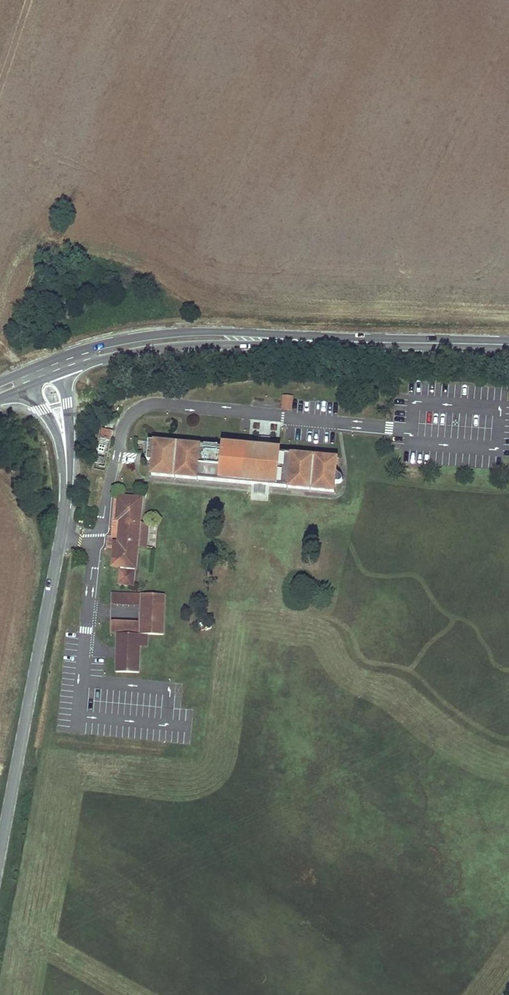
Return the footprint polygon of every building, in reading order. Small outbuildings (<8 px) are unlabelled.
[(282,394),(281,410),(293,410),(293,395),(282,394)] [(154,462),(152,475),(253,485),(266,486),(334,492),(334,483),(338,483),(340,483),(342,481),(343,479),(342,477),(341,475),(338,473),(336,470),(337,459),(280,454),(280,450),(246,447),(246,451),(223,449),(150,442),(148,455),(151,455),(150,462),(154,462)] [(105,458),(95,456),(94,463),(104,465),(105,458)] [(266,486),(253,485),(252,500),(265,501),(266,486)] [(140,523),(143,499),(124,498),(122,522),(120,543),(119,549),(115,549),(113,566),(136,568),(138,547),(140,523)] [(149,524),(140,523),(138,547),(146,548),(149,524)] [(165,635),(165,595),(143,594),(141,634),(165,635)] [(141,596),(112,595),(112,606),(140,606),(141,596)] [(140,623),(112,622),(112,632),(140,633),(140,623)]
